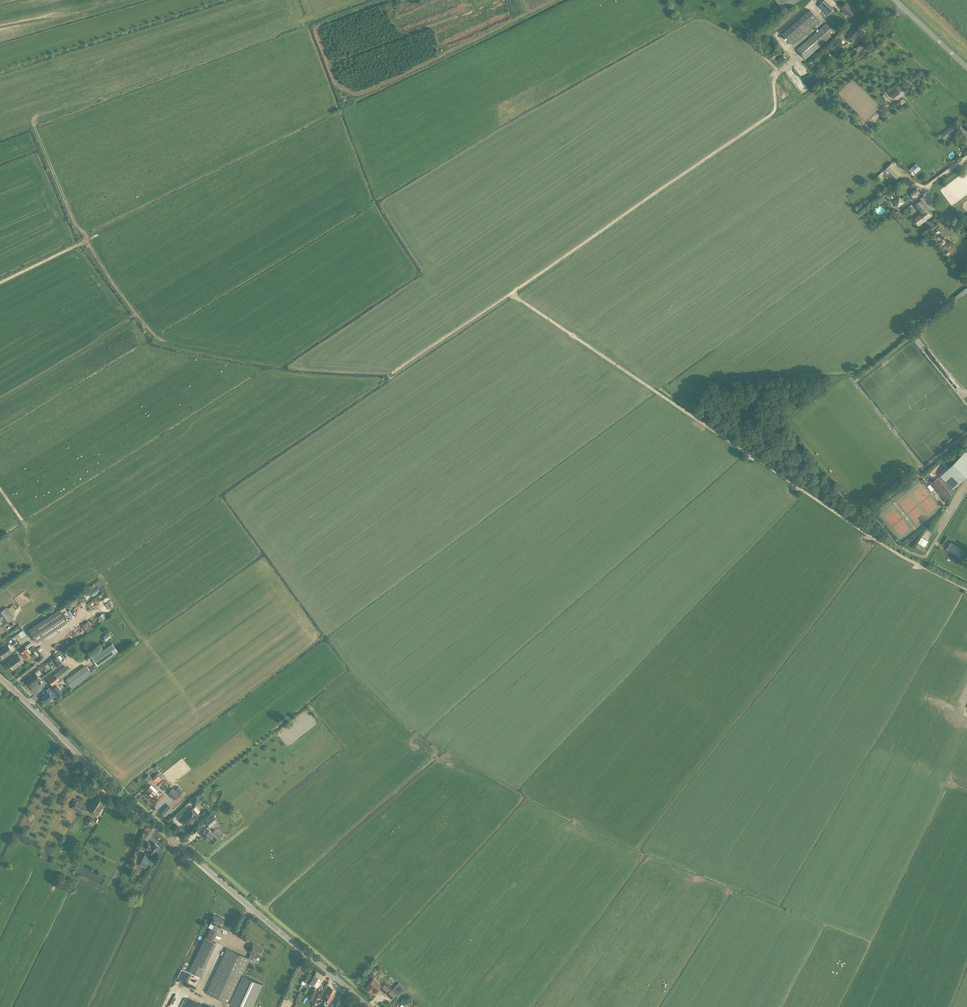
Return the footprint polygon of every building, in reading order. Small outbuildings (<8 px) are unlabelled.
[(796,2),(798,0),(775,0),(783,11),(796,2)] [(825,0),(824,0),(819,5),(828,15),(834,9),(825,0)] [(850,17),(855,11),(851,7),(846,3),(841,8),(850,17)] [(792,45),(820,21),(810,9),(782,33),(792,45)] [(805,59),(835,32),(827,23),(797,50),(805,59)] [(867,34),(860,27),(859,27),(857,25),(855,28),(848,35),(853,39),(856,36),(855,35),(858,33),(863,38),(867,34)] [(775,49),(775,47),(775,44),(774,42),(772,40),(770,39),(767,39),(765,39),(763,40),(761,42),(760,44),(759,47),(760,49),(761,51),(763,53),(765,54),(767,55),(770,54),(772,53),(774,51),(775,49)] [(855,49),(850,54),(854,58),(859,53),(855,49)] [(892,97),(899,92),(894,85),(887,90),(892,97)] [(961,126),(957,128),(966,140),(966,139),(966,134),(961,126)] [(944,138),(954,131),(951,127),(941,134),(944,138)] [(897,179),(902,173),(892,162),(886,168),(894,176),(897,179)] [(913,175),(921,168),(916,164),(909,170),(913,175)] [(886,168),(884,170),(891,177),(890,177),(891,179),(894,176),(886,168)] [(911,190),(908,192),(909,193),(902,199),(899,196),(894,200),(899,207),(910,198),(912,200),(916,197),(915,196),(920,192),(916,188),(912,191),(911,190)] [(918,225),(933,214),(921,200),(915,205),(921,212),(913,218),(918,225)] [(950,492),(966,475),(966,451),(966,450),(940,475),(940,476),(938,478),(938,477),(931,482),(946,500),(952,495),(950,492)] [(921,537),(918,543),(925,547),(929,541),(921,537)] [(946,548),(960,557),(964,550),(951,542),(946,548)] [(94,596),(102,590),(99,586),(91,591),(94,596)] [(11,619),(3,609),(0,612),(0,621),(3,619),(6,623),(11,619)] [(68,622),(59,609),(29,629),(37,642),(68,622)] [(82,625),(86,630),(93,626),(89,620),(82,625)] [(106,641),(111,637),(108,632),(103,636),(106,641)] [(0,650),(0,653),(3,657),(15,649),(13,646),(11,643),(0,650)] [(98,665),(118,651),(112,643),(92,657),(98,665)] [(26,658),(31,655),(30,654),(27,649),(25,646),(20,650),(26,658)] [(13,669),(24,662),(18,654),(8,661),(13,669)] [(87,665),(66,677),(72,687),(93,674),(87,665)] [(59,680),(70,671),(65,666),(48,680),(52,685),(55,683),(60,680),(59,680)] [(26,680),(31,686),(41,679),(36,672),(26,680)] [(56,697),(62,692),(55,683),(52,685),(47,690),(49,692),(43,697),(47,702),(49,701),(50,700),(50,701),(53,699),(52,698),(55,696),(56,697)] [(159,798),(158,796),(159,795),(160,793),(151,785),(145,791),(153,798),(156,801),(159,798)] [(173,788),(168,793),(174,800),(183,791),(178,786),(175,790),(173,788)] [(98,815),(106,800),(96,794),(89,807),(87,806),(87,807),(77,800),(72,808),(83,814),(86,808),(87,809),(88,809),(98,815)] [(201,800),(196,795),(191,800),(196,805),(201,800)] [(161,811),(165,816),(173,808),(169,803),(161,811)] [(198,814),(193,808),(181,818),(187,824),(198,814)] [(88,816),(85,822),(92,826),(95,819),(88,816)] [(215,820),(212,816),(206,822),(209,825),(215,820)] [(212,844),(218,837),(206,828),(201,834),(212,844)] [(144,846),(148,849),(147,850),(153,855),(160,847),(154,842),(152,845),(147,842),(144,846)] [(148,856),(144,855),(139,865),(147,868),(152,858),(148,856)] [(214,924),(209,935),(214,938),(217,932),(219,927),(220,927),(224,919),(221,917),(220,918),(215,915),(211,923),(214,924)] [(204,968),(216,943),(205,937),(193,963),(204,968)] [(249,958),(250,959),(253,960),(256,955),(259,956),(263,948),(257,946),(257,945),(254,943),(250,951),(251,952),(249,958)] [(230,1003),(238,1006),(252,1006),(263,984),(243,975),(250,959),(249,958),(227,948),(206,992),(230,1003)] [(321,980),(323,976),(316,972),(314,976),(310,983),(315,985),(313,989),(312,989),(308,998),(317,1003),(322,994),(315,990),(317,986),(317,987),(321,980)] [(380,990),(381,989),(383,987),(374,979),(368,985),(368,986),(369,985),(366,988),(371,992),(373,990),(375,992),(378,989),(379,990),(380,990)] [(392,999),(395,994),(384,985),(383,987),(381,989),(385,993),(387,995),(392,999)] [(334,994),(333,994),(335,995),(337,992),(335,991),(336,990),(330,987),(328,991),(334,994)] [(334,994),(328,991),(323,999),(327,1001),(326,1003),(328,1004),(333,994),(334,994)] [(396,1006),(410,1006),(412,1005),(404,997),(396,1006)]
